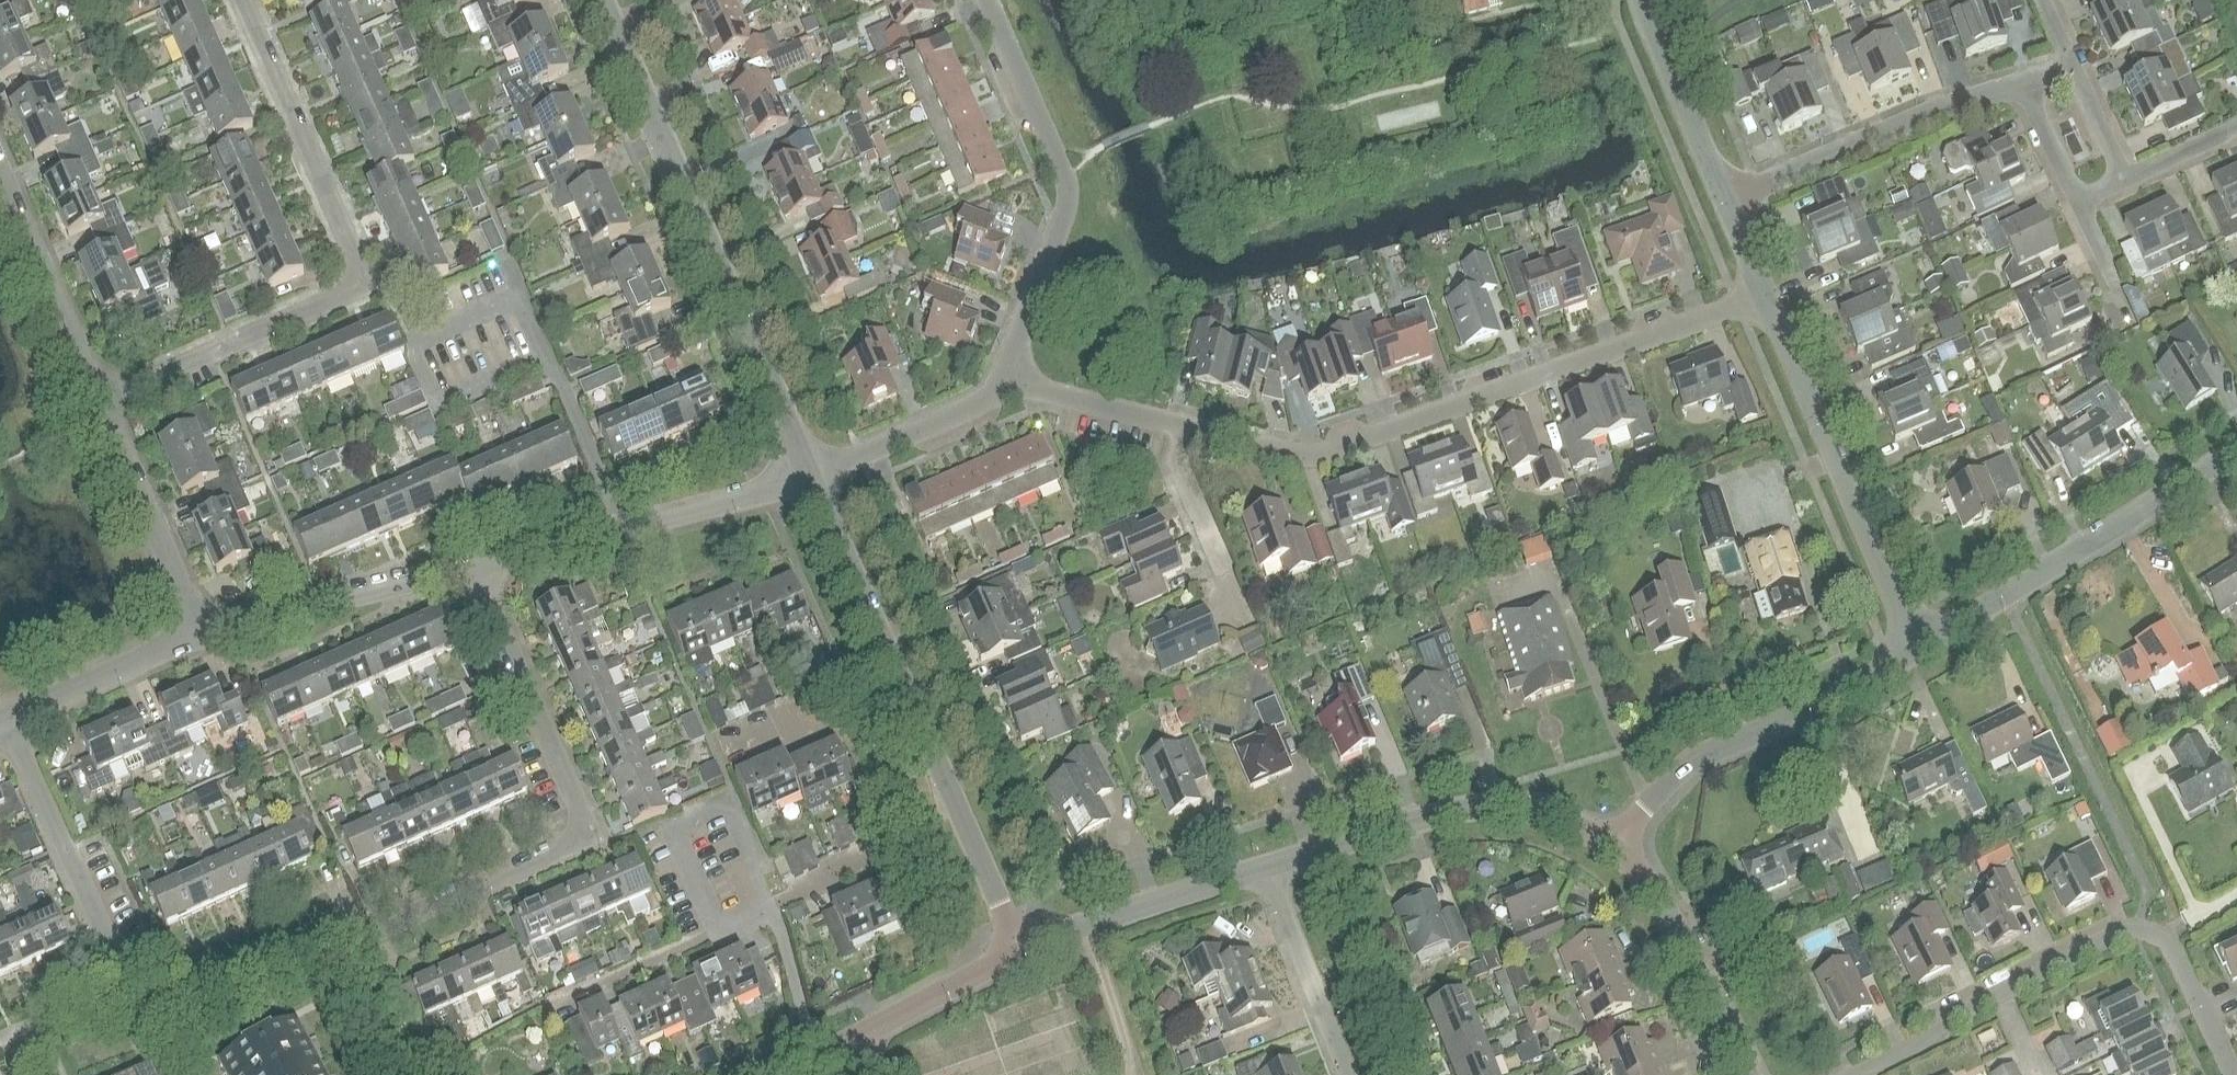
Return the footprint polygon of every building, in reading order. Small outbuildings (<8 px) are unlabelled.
[(26,40),(19,24),(34,17),(27,0),(0,0),(0,51),(26,40)] [(161,10),(185,0),(157,0),(161,10)] [(198,0),(185,0),(161,10),(173,37),(208,22),(198,0)] [(306,9),(326,0),(302,0),(306,9)] [(487,30),(518,16),(512,4),(520,0),(487,0),(476,5),(460,12),(471,37),(487,30)] [(704,35),(742,18),(735,0),(717,0),(694,10),(699,21),(698,22),(704,35)] [(881,33),(869,39),(876,54),(910,39),(905,27),(934,14),(929,3),(930,3),(929,0),(902,0),(886,7),(892,21),(878,28),(881,33)] [(1465,15),(1489,9),(1487,2),(1493,0),(1461,0),(1465,15)] [(1805,1),(1810,14),(1821,10),(1817,0),(1807,0),(1805,1)] [(1956,32),(1965,57),(1986,50),(1968,0),(1945,0),(1945,2),(1924,9),(1935,39),(1956,32)] [(2006,0),(1968,0),(1986,50),(2006,43),(1998,18),(2010,14),(2006,0)] [(2090,11),(2100,33),(2153,8),(2149,0),(2114,0),(2090,11)] [(322,47),(357,32),(345,6),(311,21),(322,47)] [(2100,33),(2110,55),(2135,43),(2141,57),(2175,41),(2167,25),(2162,28),(2153,8),(2100,33)] [(1777,13),(1760,20),(1765,33),(1782,26),(1777,13)] [(1871,16),(1862,20),(1890,84),(1910,75),(1899,50),(1917,43),(1905,15),(1876,27),(1871,16)] [(514,46),(521,62),(556,46),(544,19),(523,28),(518,16),(487,30),(498,53),(514,46)] [(742,18),(704,35),(710,47),(715,58),(744,45),(751,61),(779,48),(772,32),(753,41),(742,18)] [(1870,92),(1890,84),(1862,20),(1847,26),(1851,36),(1833,44),(1846,74),(1859,68),(1870,92)] [(118,43),(109,22),(95,28),(105,49),(118,43)] [(173,37),(185,65),(220,49),(208,22),(173,37)] [(369,60),(357,32),(322,47),(335,76),(369,60)] [(413,44),(408,33),(396,38),(401,50),(413,44)] [(822,33),(814,37),(819,47),(827,43),(822,33)] [(900,60),(910,83),(956,63),(951,52),(952,51),(946,39),(900,60)] [(26,40),(0,51),(0,80),(0,81),(21,72),(27,85),(58,71),(47,47),(32,53),(26,40)] [(94,41),(78,48),(83,59),(99,53),(94,41)] [(2123,83),(2134,105),(2191,78),(2184,63),(2185,62),(2175,41),(2141,57),(2148,71),(2123,83)] [(801,42),(772,54),(780,73),(809,61),(801,42)] [(417,55),(413,44),(401,50),(405,60),(417,55)] [(545,98),(539,85),(567,72),(556,46),(521,62),(496,73),(514,112),(545,98)] [(231,75),(220,49),(185,65),(196,90),(231,75)] [(1813,53),(1778,68),(1801,122),(1821,113),(1811,89),(1826,83),(1813,53)] [(2232,58),(2223,63),(2228,75),(2236,71),(2236,68),(2232,58)] [(335,76),(347,102),(381,87),(369,60),(335,76)] [(910,83),(919,103),(965,83),(956,63),(910,83)] [(1781,130),(1801,122),(1778,68),(1755,78),(1752,70),(1741,75),(1739,72),(1723,78),(1735,107),(1751,100),(1750,97),(1764,91),(1781,130)] [(11,105),(23,132),(59,116),(53,101),(68,95),(58,71),(27,85),(32,96),(11,105)] [(140,95),(131,73),(118,79),(127,100),(140,95)] [(734,102),(739,115),(778,98),(767,74),(729,90),(734,102)] [(196,90),(207,115),(242,100),(231,75),(196,90)] [(2192,77),(2191,78),(2134,105),(2144,127),(2169,115),(2176,130),(2204,117),(2195,99),(2201,96),(2192,77)] [(418,86),(423,97),(435,92),(430,81),(418,86)] [(975,106),(965,83),(919,103),(929,126),(975,106)] [(347,102),(357,126),(392,111),(381,87),(347,102)] [(857,93),(862,104),(869,101),(865,90),(857,93)] [(461,91),(445,98),(456,122),(471,115),(461,91)] [(439,102),(435,92),(423,97),(428,108),(439,102)] [(541,128),(547,143),(582,127),(570,101),(550,110),(545,98),(514,112),(524,135),(541,128)] [(778,98),(739,115),(745,127),(750,138),(788,122),(778,98)] [(219,141),(253,126),(242,100),(207,115),(219,141)] [(868,117),(875,114),(869,101),(862,104),(868,117)] [(929,126),(939,150),(985,129),(975,106),(929,126)] [(357,126),(369,152),(403,137),(392,111),(357,126)] [(809,129),(803,115),(793,119),(799,133),(809,129)] [(81,124),(66,131),(59,116),(23,132),(35,159),(56,150),(61,162),(92,149),(81,124)] [(870,142),(859,118),(850,123),(861,146),(870,142)] [(150,152),(163,146),(154,126),(141,131),(150,152)] [(537,165),(548,190),(579,176),(574,163),(594,154),(582,127),(547,143),(554,157),(537,165)] [(939,150),(949,172),(995,152),(985,129),(939,150)] [(1971,170),(1975,179),(2015,161),(2005,140),(1990,147),(1983,133),(1956,146),(1955,144),(1945,149),(1942,155),(1950,172),(1954,174),(1965,168),(1971,170)] [(441,139),(446,150),(458,144),(453,134),(441,139)] [(872,138),(877,149),(886,145),(882,134),(872,138)] [(769,182),(775,195),(813,178),(806,163),(821,157),(811,135),(787,146),(792,158),(764,171),(769,182)] [(414,163),(403,137),(369,152),(380,178),(402,168),(414,163)] [(223,182),(258,166),(247,140),(212,156),(223,182)] [(463,155),(458,144),(446,150),(451,160),(463,155)] [(882,162),(892,158),(886,145),(877,149),(882,162)] [(45,183),(58,210),(94,194),(87,179),(102,172),(92,149),(61,162),(66,173),(45,183)] [(1005,174),(995,152),(949,172),(959,194),(1005,174)] [(880,162),(876,153),(869,156),(873,165),(880,162)] [(2024,180),(2015,161),(1975,179),(1979,187),(1966,193),(1977,217),(2011,201),(2005,188),(2024,180)] [(223,182),(236,209),(270,194),(258,166),(223,182)] [(368,183),(380,210),(414,194),(402,168),(380,178),(368,183)] [(2233,171),(2211,182),(2223,206),(2211,212),(2224,241),(2236,235),(2236,180),(2233,171)] [(575,206),(582,221),(616,206),(604,178),(584,187),(579,176),(548,190),(559,214),(575,206)] [(895,181),(900,193),(910,189),(905,177),(895,181)] [(1919,177),(1906,183),(1910,192),(1908,193),(1914,206),(1931,198),(1926,185),(1923,186),(1919,177)] [(843,209),(833,186),(819,192),(813,178),(775,195),(780,208),(781,207),(786,219),(813,207),(819,220),(843,209)] [(464,191),(468,200),(480,195),(476,185),(464,191)] [(1903,188),(1888,195),(1893,207),(1908,200),(1903,188)] [(182,189),(169,194),(173,204),(186,198),(182,189)] [(905,205),(915,201),(910,189),(900,193),(905,205)] [(1802,224),(1810,244),(1851,227),(1865,221),(1856,202),(1852,204),(1847,191),(1821,202),(1826,213),(1802,224)] [(894,193),(881,199),(885,207),(897,201),(894,193)] [(100,208),(94,194),(58,210),(69,236),(89,227),(95,240),(126,226),(115,201),(100,208)] [(282,220),(270,194),(236,209),(247,235),(282,220)] [(425,219),(414,194),(380,210),(390,234),(425,219)] [(474,212),(486,207),(480,195),(468,200),(474,212)] [(186,198),(173,204),(179,216),(191,210),(186,198)] [(1622,230),(1623,233),(1608,238),(1616,262),(1633,256),(1642,282),(1678,269),(1665,233),(1680,228),(1670,201),(1652,207),(1655,218),(1622,230)] [(1946,235),(1931,201),(1914,208),(1929,242),(1946,235)] [(2168,202),(2145,212),(2171,266),(2206,250),(2192,221),(2180,227),(2168,202)] [(571,243),(582,267),(613,253),(608,240),(628,231),(616,206),(582,221),(588,236),(571,243)] [(955,232),(963,235),(955,258),(996,274),(999,264),(1000,264),(1005,251),(1004,251),(1008,241),(984,232),(989,219),(963,210),(955,232)] [(2005,242),(2008,250),(2048,232),(2039,212),(2015,223),(2009,211),(1980,224),(1992,248),(2005,242)] [(804,262),(810,275),(848,259),(843,245),(857,239),(857,227),(851,212),(820,226),(826,239),(800,251),(805,262),(804,262)] [(2136,282),(2171,266),(2145,212),(2124,222),(2135,247),(2122,253),(2136,282)] [(390,234),(402,262),(437,246),(425,219),(390,234)] [(247,235),(258,260),(293,245),(282,220),(247,235)] [(506,251),(494,224),(482,230),(494,257),(506,251)] [(923,237),(929,235),(925,224),(919,227),(923,237)] [(80,261),(92,288),(128,271),(121,257),(137,250),(126,226),(95,240),(101,252),(80,261)] [(1843,254),(1850,268),(1879,256),(1868,230),(1854,236),(1851,227),(1810,244),(1819,264),(1843,254)] [(1545,264),(1561,311),(1587,302),(1578,277),(1592,272),(1576,229),(1552,238),(1560,259),(1545,264)] [(2048,232),(2008,250),(2013,260),(2004,274),(2010,288),(2044,272),(2039,260),(2057,251),(2048,232)] [(205,241),(192,247),(197,258),(209,252),(205,241)] [(270,287),(305,272),(293,245),(258,260),(270,287)] [(449,273),(437,246),(402,262),(414,288),(449,273)] [(209,252),(197,258),(202,269),(215,263),(209,252)] [(617,280),(624,295),(659,280),(647,253),(619,266),(613,253),(582,267),(593,291),(617,280)] [(1536,320),(1561,311),(1545,264),(1530,269),(1524,253),(1502,261),(1515,299),(1528,295),(1536,320)] [(1462,265),(1472,291),(1448,300),(1464,345),(1498,334),(1483,292),(1496,287),(1485,256),(1462,265)] [(157,259),(128,271),(92,288),(104,315),(124,306),(134,329),(165,315),(155,292),(169,286),(157,259)] [(848,259),(810,275),(816,288),(821,299),(848,287),(853,299),(878,288),(872,275),(858,281),(848,259)] [(1940,267),(1945,280),(1963,272),(1957,260),(1940,267)] [(2228,269),(2234,282),(2236,281),(2236,265),(2228,269)] [(1840,312),(1848,333),(1889,316),(1885,306),(1889,304),(1893,296),(1883,272),(1850,286),(1858,304),(1840,312)] [(1968,285),(1963,272),(1945,280),(1951,293),(1968,285)] [(2224,273),(2212,279),(2217,291),(2230,285),(2224,273)] [(1941,276),(1923,284),(1929,297),(1946,289),(1941,276)] [(671,306),(659,280),(624,295),(630,310),(613,318),(630,355),(661,340),(650,315),(671,306)] [(2048,294),(2042,282),(2013,296),(2028,328),(2041,322),(2048,337),(2039,342),(2047,358),(2072,346),(2067,335),(2091,323),(2072,283),(2048,294)] [(931,286),(922,309),(934,313),(925,335),(937,339),(936,340),(966,351),(970,341),(975,329),(978,319),(955,310),(959,297),(931,286)] [(227,293),(215,298),(220,310),(233,305),(227,293)] [(1392,324),(1406,366),(1432,357),(1424,336),(1436,331),(1425,300),(1403,308),(1407,319),(1392,324)] [(2145,308),(2133,314),(2139,327),(2150,321),(2145,308)] [(1889,316),(1848,333),(1857,353),(1877,344),(1885,362),(1914,349),(1898,312),(1889,316)] [(1382,375),(1406,366),(1392,324),(1379,329),(1375,317),(1351,326),(1352,330),(1362,358),(1374,354),(1382,375)] [(390,319),(363,330),(378,365),(405,353),(390,319)] [(1222,392),(1233,346),(1219,342),(1222,330),(1197,323),(1189,353),(1202,356),(1195,385),(1222,392)] [(2174,357),(2155,369),(2166,386),(2169,385),(2186,411),(2214,393),(2190,354),(2203,346),(2189,324),(2163,340),(2174,357)] [(1989,329),(1970,338),(1976,351),(1995,342),(1989,329)] [(363,330),(337,341),(352,376),(378,365),(363,330)] [(1332,352),(1319,357),(1332,392),(1357,384),(1350,362),(1362,358),(1352,330),(1328,339),(1332,352)] [(861,341),(866,352),(847,360),(868,407),(874,404),(886,399),(896,394),(882,361),(894,356),(883,331),(861,341)] [(1279,375),(1275,353),(1273,341),(1237,332),(1233,346),(1222,392),(1248,398),(1255,370),(1279,375)] [(1966,339),(1952,345),(1958,358),(1972,352),(1966,339)] [(324,388),(352,376),(337,341),(309,354),(324,388)] [(1275,353),(1279,375),(1280,381),(1298,375),(1307,401),(1332,392),(1319,357),(1307,361),(1301,344),(1275,353)] [(658,349),(665,363),(675,359),(669,345),(658,349)] [(654,368),(665,363),(658,349),(648,354),(654,368)] [(1695,357),(1697,361),(1670,371),(1683,407),(1718,394),(1724,410),(1734,406),(1740,422),(1756,417),(1745,384),(1729,389),(1715,350),(1695,357)] [(2108,375),(2097,353),(2087,358),(2088,360),(2079,364),(2087,382),(2097,377),(2098,380),(2108,375)] [(300,399),(324,388),(309,354),(285,364),(300,399)] [(1877,401),(1886,422),(1927,404),(1926,404),(1940,398),(1924,361),(1895,373),(1902,390),(1877,401)] [(285,364),(259,375),(274,410),(300,399),(285,364)] [(606,372),(612,386),(623,381),(617,367),(606,372)] [(585,398),(612,386),(606,372),(579,384),(585,398)] [(720,416),(705,381),(701,372),(674,383),(678,393),(693,428),(720,416)] [(232,387),(247,421),(274,410),(259,375),(232,387)] [(1989,382),(1994,394),(2008,388),(2003,376),(1989,382)] [(540,379),(513,391),(519,404),(546,392),(540,379)] [(1619,384),(1592,394),(1607,436),(1628,429),(1636,453),(1657,445),(1642,404),(1628,409),(1619,384)] [(508,409),(519,404),(513,391),(502,395),(508,409)] [(421,392),(395,403),(400,417),(427,405),(421,392)] [(667,439),(693,428),(678,393),(652,404),(667,439)] [(1589,443),(1607,436),(1592,394),(1565,404),(1575,433),(1561,438),(1572,469),(1596,461),(1589,443)] [(2072,429),(2096,467),(2120,452),(2101,422),(2114,414),(2102,394),(2083,406),(2090,418),(2072,429)] [(390,421),(400,417),(395,403),(384,408),(390,421)] [(652,404),(626,416),(641,450),(667,439),(652,404)] [(1931,414),(1927,404),(1886,422),(1895,441),(1913,433),(1921,451),(1964,433),(1959,421),(1947,426),(1940,410),(1931,414)] [(160,441),(172,468),(209,453),(202,437),(216,431),(206,406),(176,419),(182,432),(160,441)] [(461,414),(467,427),(477,422),(471,409),(461,414)] [(430,411),(402,423),(408,437),(436,425),(430,411)] [(1992,417),(1991,422),(1993,428),(2004,423),(2000,413),(1992,417)] [(456,432),(467,427),(461,414),(450,419),(456,432)] [(614,462),(641,450),(626,416),(599,427),(614,462)] [(1530,465),(1539,490),(1563,481),(1554,454),(1541,459),(1526,417),(1497,428),(1512,471),(1530,465)] [(359,435),(353,421),(341,427),(347,440),(359,435)] [(2012,442),(2004,424),(1988,431),(1996,449),(2012,442)] [(338,444),(347,440),(341,427),(332,431),(338,444)] [(563,429),(536,441),(551,475),(578,463),(563,429)] [(2072,482),(2096,467),(2072,429),(2048,444),(2041,432),(2022,444),(2040,472),(2058,460),(2072,482)] [(378,434),(384,448),(394,443),(388,430),(378,434)] [(525,486),(551,475),(536,441),(531,431),(519,436),(524,446),(510,453),(525,486)] [(372,453),(384,448),(378,434),(366,439),(372,453)] [(1015,446),(1035,492),(1059,482),(1039,435),(1015,446)] [(1460,441),(1435,450),(1450,492),(1466,486),(1470,499),(1492,492),(1482,464),(1470,468),(1460,441)] [(290,449),(296,462),(307,458),(301,444),(290,449)] [(1013,502),(1035,492),(1015,446),(992,456),(1013,502)] [(286,467),(296,462),(290,449),(280,453),(286,467)] [(1432,498),(1450,492),(1435,450),(1408,460),(1414,478),(1412,482),(1405,484),(1417,518),(1437,511),(1432,498)] [(205,485),(210,498),(240,485),(229,461),(215,467),(209,453),(172,468),(183,494),(205,485)] [(342,466),(336,453),(324,458),(330,471),(342,466)] [(510,453),(484,464),(499,497),(525,486),(510,453)] [(991,512),(1013,502),(992,456),(971,465),(991,512)] [(1981,467),(1983,472),(1945,488),(1962,528),(1980,520),(1982,524),(2003,515),(1995,499),(2020,488),(2006,457),(1981,467)] [(319,476),(330,471),(324,458),(313,462),(319,476)] [(452,462),(425,474),(441,508),(467,496),(458,475),(452,462)] [(473,509),(499,497),(484,464),(458,475),(467,496),(473,509)] [(971,465),(949,475),(969,521),(991,512),(971,465)] [(1379,470),(1353,479),(1368,521),(1385,515),(1391,532),(1415,524),(1403,492),(1389,497),(1379,470)] [(415,519),(441,508),(425,474),(400,485),(415,519)] [(290,489),(284,475),(272,480),(278,494),(290,489)] [(948,531),(969,521),(949,475),(927,485),(948,531)] [(1350,528),(1368,521),(1353,479),(1325,489),(1340,530),(1326,536),(1337,568),(1352,562),(1345,544),(1355,541),(1350,528)] [(194,519),(206,546),(242,531),(236,516),(251,510),(240,485),(210,498),(215,510),(194,519)] [(400,485),(372,497),(387,531),(415,519),(400,485)] [(905,494),(925,541),(948,531),(927,485),(917,489),(905,494)] [(1723,496),(1695,505),(1709,549),(1737,541),(1723,496)] [(361,543),(387,531),(372,497),(346,509),(361,543)] [(1292,542),(1278,504),(1246,516),(1257,549),(1254,550),(1260,566),(1281,559),(1287,576),(1315,566),(1305,538),(1292,542)] [(361,543),(346,509),(321,520),(336,554),(361,543)] [(1670,523),(1675,538),(1689,534),(1684,519),(1670,523)] [(309,566),(336,554),(321,520),(294,532),(309,566)] [(1125,552),(1131,565),(1170,548),(1158,522),(1134,533),(1129,521),(1098,535),(1109,559),(1125,552)] [(1413,526),(1406,529),(1408,536),(1416,534),(1413,526)] [(1058,544),(1072,538),(1068,529),(1054,536),(1058,544)] [(1789,530),(1742,546),(1753,581),(1755,581),(1759,594),(1765,592),(1774,620),(1807,609),(1794,568),(1801,566),(1789,530)] [(249,546),(242,531),(206,546),(218,573),(239,564),(244,577),(274,564),(264,540),(249,546)] [(1058,544),(1054,536),(1044,540),(1048,548),(1058,544)] [(1181,573),(1170,548),(1131,565),(1137,578),(1120,585),(1131,609),(1162,595),(1156,583),(1181,573)] [(1014,564),(1028,557),(1025,549),(1011,555),(1014,564)] [(1014,564),(1011,555),(1001,560),(1005,568),(1014,564)] [(2200,584),(2219,615),(2236,603),(2236,561),(2200,584)] [(1666,589),(1634,599),(1640,618),(1644,617),(1656,653),(1689,643),(1679,610),(1696,604),(1683,566),(1660,573),(1666,589)] [(970,582),(985,576),(981,568),(967,574),(970,582)] [(970,582),(967,574),(957,579),(961,587),(970,582)] [(1028,611),(1021,595),(1018,597),(1009,576),(981,588),(986,599),(958,612),(969,637),(1028,611)] [(791,579),(768,590),(785,629),(809,618),(791,579)] [(581,617),(599,609),(588,585),(569,594),(570,595),(537,610),(548,635),(582,620),(581,617)] [(1749,598),(1746,589),(1736,593),(1739,602),(1749,598)] [(760,640),(785,629),(768,590),(744,600),(739,590),(715,600),(733,640),(756,629),(760,640)] [(1573,663),(1551,595),(1496,613),(1516,674),(1503,678),(1508,692),(1521,688),(1525,701),(1573,685),(1567,665),(1573,663)] [(715,600),(691,611),(708,650),(733,640),(715,600)] [(646,605),(632,612),(636,621),(650,615),(646,605)] [(548,635),(559,659),(592,644),(591,641),(585,627),(603,619),(599,609),(581,617),(582,620),(548,635)] [(715,665),(708,650),(691,611),(667,622),(691,676),(715,665)] [(1041,649),(1032,629),(1035,628),(1028,611),(969,637),(980,662),(1008,650),(1013,661),(1041,649)] [(1167,622),(1145,632),(1150,643),(1146,653),(1156,657),(1161,668),(1217,643),(1210,626),(1213,625),(1206,611),(1187,619),(1185,614),(1179,617),(1178,615),(1166,620),(1167,622)] [(434,657),(460,645),(446,612),(419,624),(434,657)] [(1076,614),(1064,620),(1071,636),(1083,630),(1076,614)] [(652,617),(641,622),(647,634),(657,629),(652,617)] [(434,657),(419,624),(393,635),(408,668),(434,657)] [(2213,675),(2202,651),(2184,659),(2165,629),(2137,646),(2139,649),(2115,660),(2128,689),(2140,684),(2141,687),(2158,679),(2157,678),(2172,669),(2192,701),(2219,688),(2218,685),(2213,675)] [(1257,632),(1241,641),(1249,654),(1264,646),(1257,632)] [(1414,647),(1429,683),(1406,693),(1423,733),(1459,718),(1442,677),(1462,670),(1447,633),(1414,647)] [(559,659),(569,683),(603,668),(602,665),(595,651),(613,643),(609,634),(591,641),(592,644),(559,659)] [(369,646),(383,679),(408,668),(393,635),(369,646)] [(369,646),(341,658),(356,691),(383,679),(369,646)] [(997,687),(1009,714),(1049,697),(1042,679),(1054,674),(1044,652),(1012,666),(1018,678),(997,687)] [(635,654),(624,659),(628,668),(639,663),(635,654)] [(1262,655),(1251,661),(1254,668),(1262,669),(1268,666),(1262,655)] [(331,702),(356,691),(341,658),(316,669),(331,702)] [(569,683),(580,707),(614,693),(612,690),(606,675),(624,667),(620,658),(602,665),(603,668),(569,683)] [(1326,702),(1331,714),(1318,720),(1327,741),(1331,739),(1340,761),(1361,752),(1360,749),(1375,743),(1357,701),(1371,695),(1359,666),(1338,675),(1345,694),(1326,702)] [(804,673),(815,698),(829,692),(817,667),(804,673)] [(316,669),(288,681),(303,715),(331,702),(316,669)] [(2222,671),(2213,675),(2218,685),(2227,681),(2222,671)] [(802,704),(815,698),(804,673),(790,679),(802,704)] [(658,675),(637,685),(641,693),(662,684),(658,675)] [(752,684),(763,709),(776,703),(765,679),(752,684)] [(212,681),(186,692),(202,727),(217,721),(225,737),(249,726),(235,695),(221,702),(212,681)] [(278,726),(303,715),(288,681),(263,693),(278,726)] [(580,707),(590,732),(624,717),(623,714),(617,699),(634,691),(630,682),(612,690),(614,693),(580,707)] [(749,715),(763,709),(752,684),(738,690),(749,715)] [(461,705),(467,703),(462,690),(456,693),(461,705)] [(194,749),(188,734),(202,727),(186,692),(160,704),(169,725),(157,730),(171,760),(194,749)] [(461,705),(456,693),(440,700),(445,712),(461,705)] [(1049,697),(1009,714),(1021,741),(1042,732),(1046,743),(1078,729),(1069,708),(1057,713),(1049,697)] [(1254,706),(1265,733),(1233,746),(1250,787),(1291,770),(1273,729),(1286,724),(1274,698),(1254,706)] [(654,703),(644,708),(646,714),(657,710),(654,703)] [(730,728),(719,704),(706,710),(716,734),(730,728)] [(590,732),(601,756),(635,741),(634,738),(627,723),(645,715),(641,706),(623,714),(624,717),(590,732)] [(476,710),(464,715),(468,724),(480,719),(476,710)] [(2016,711),(1971,733),(1987,765),(2007,755),(2016,773),(2040,761),(2051,785),(2070,775),(2050,734),(2031,743),(2016,711)] [(415,726),(410,713),(400,717),(406,730),(415,726)] [(135,714),(109,726),(124,761),(139,755),(146,771),(171,760),(157,730),(145,735),(135,714)] [(395,735),(406,730),(400,717),(389,722),(395,735)] [(448,717),(438,721),(445,738),(455,733),(448,717)] [(2134,748),(2120,722),(2095,735),(2109,761),(2134,748)] [(92,795),(131,777),(124,761),(109,726),(82,738),(91,759),(79,765),(92,795)] [(601,756),(611,780),(645,765),(644,762),(638,747),(655,739),(651,730),(634,738),(635,741),(601,756)] [(411,732),(387,742),(392,754),(416,743),(411,732)] [(363,749),(357,736),(348,741),(353,753),(363,749)] [(1190,739),(1143,759),(1152,780),(1154,779),(1169,815),(1200,801),(1188,774),(1202,768),(1190,739)] [(2174,753),(2186,773),(2170,782),(2187,812),(2229,789),(2212,758),(2210,759),(2199,739),(2174,753)] [(342,758),(353,753),(348,741),(336,746),(342,758)] [(266,747),(270,755),(280,750),(276,743),(266,747)] [(811,754),(828,793),(854,782),(836,743),(811,754)] [(1073,772),(1046,786),(1068,828),(1066,829),(1074,845),(1086,838),(1084,835),(1103,825),(1112,821),(1099,797),(1113,790),(1090,748),(1067,760),(1073,772)] [(1909,805),(1947,786),(1951,793),(1956,795),(1961,793),(1973,817),(1987,811),(1961,759),(1948,765),(1940,749),(1893,772),(1909,805)] [(487,751),(478,755),(486,773),(488,772),(504,805),(528,794),(519,774),(513,760),(495,768),(487,751)] [(369,764),(364,754),(356,758),(360,768),(369,764)] [(611,780),(622,804),(656,789),(655,786),(648,771),(666,764),(662,754),(644,762),(645,765),(611,780)] [(800,794),(788,764),(784,754),(759,766),(776,805),(800,794)] [(832,802),(828,793),(811,754),(788,764),(800,794),(808,813),(832,802)] [(463,762),(454,766),(462,783),(464,782),(479,816),(504,805),(488,772),(486,773),(478,755),(463,762)] [(312,771),(306,759),(295,764),(301,776),(312,771)] [(358,772),(352,760),(340,765),(346,777),(358,772)] [(716,763),(699,771),(705,786),(722,778),(716,763)] [(753,815),(776,805),(759,766),(735,776),(753,815)] [(439,772),(430,777),(437,794),(440,793),(455,827),(479,816),(464,782),(462,783),(447,790),(439,772)] [(415,783),(406,788),(408,793),(414,805),(416,804),(431,838),(455,827),(440,793),(437,794),(430,777),(415,783)] [(677,788),(672,778),(655,786),(656,789),(622,804),(633,828),(667,813),(659,795),(677,788)] [(238,779),(228,784),(232,793),(242,788),(238,779)] [(78,786),(80,791),(87,788),(85,783),(78,786)] [(387,784),(378,788),(382,798),(391,794),(392,794),(387,784)] [(1,826),(25,815),(12,785),(0,791),(0,824),(1,826)] [(91,796),(87,788),(80,791),(80,792),(83,799),(91,796)] [(382,798),(390,816),(392,815),(407,848),(431,838),(416,804),(414,805),(408,793),(394,800),(391,794),(382,798)] [(193,796),(182,801),(187,810),(197,805),(193,796)] [(2091,817),(2084,804),(2072,810),(2078,823),(2091,817)] [(262,808),(260,812),(262,817),(267,819),(273,816),(274,812),(272,807),(268,805),(262,808)] [(367,805),(358,809),(366,827),(368,826),(383,859),(407,848),(392,815),(390,816),(375,823),(367,805)] [(271,818),(262,822),(269,840),(272,839),(287,873),(312,862),(308,852),(322,846),(305,807),(289,814),(295,828),(279,836),(271,818)] [(338,809),(324,815),(329,824),(334,821),(334,820),(342,816),(338,809)] [(841,822),(851,846),(866,840),(855,815),(841,822)] [(342,816),(334,820),(334,821),(342,839),(344,838),(359,870),(383,859),(368,826),(366,827),(351,833),(343,816),(342,816)] [(1787,841),(1739,861),(1755,896),(1786,883),(1785,879),(1827,862),(1828,865),(1845,858),(1827,817),(1785,835),(1787,841)] [(839,852),(851,846),(841,822),(828,827),(839,852)] [(41,845),(31,823),(12,831),(22,854),(41,845)] [(263,884),(287,873),(272,839),(269,840),(255,846),(247,829),(238,833),(245,850),(248,850),(263,884)] [(1980,876),(2014,859),(2011,854),(2003,838),(1980,850),(1970,855),(1980,876)] [(239,894),(263,884),(248,850),(245,850),(230,857),(223,840),(213,844),(221,861),(224,860),(239,894)] [(795,848),(805,873),(819,867),(808,842),(795,848)] [(2066,854),(2070,862),(2048,872),(2068,911),(2094,898),(2087,884),(2107,875),(2091,842),(2066,854)] [(792,879),(805,873),(795,848),(781,855),(792,879)] [(215,905),(239,894),(224,860),(221,861),(206,868),(199,850),(189,854),(197,872),(199,871),(215,905)] [(171,854),(165,857),(168,864),(174,861),(171,854)] [(191,916),(215,905),(199,871),(197,872),(182,878),(175,861),(174,861),(168,864),(165,865),(173,882),(175,882),(191,916)] [(651,893),(636,861),(611,872),(627,906),(629,905),(635,916),(650,910),(652,916),(661,911),(653,893),(651,893)] [(856,895),(873,933),(898,922),(896,917),(909,911),(888,864),(874,870),(881,884),(856,895)] [(1856,889),(1848,866),(1836,870),(1845,893),(1856,889)] [(32,867),(9,877),(16,892),(29,886),(39,881),(32,867)] [(166,927),(191,916),(175,882),(173,882),(158,889),(151,872),(141,876),(150,894),(151,894),(166,927)] [(628,927),(637,922),(635,916),(629,905),(627,906),(611,872),(587,883),(603,917),(605,916),(620,909),(628,927)] [(1992,948),(2020,935),(2006,906),(2019,900),(2006,872),(1981,885),(1989,901),(1962,914),(1974,938),(1985,933),(1992,948)] [(1557,909),(1544,877),(1500,895),(1523,953),(1549,942),(1565,936),(1558,920),(1543,927),(1539,916),(1557,909)] [(587,883),(563,894),(579,928),(581,927),(586,938),(601,931),(604,937),(613,933),(605,916),(603,917),(587,883)] [(24,916),(9,923),(13,930),(27,924),(30,923),(45,957),(70,946),(54,911),(43,917),(29,886),(16,892),(22,905),(19,906),(24,916)] [(589,944),(586,938),(581,927),(579,928),(563,894),(539,905),(555,939),(557,938),(572,931),(580,948),(589,944)] [(850,944),(873,933),(856,895),(833,905),(835,911),(822,917),(842,962),(856,956),(850,944)] [(1431,896),(1397,910),(1416,957),(1450,943),(1453,951),(1465,946),(1455,921),(1443,926),(1431,896)] [(556,959),(565,955),(557,938),(555,939),(539,905),(515,916),(530,950),(548,942),(556,959)] [(1910,918),(1916,929),(1895,939),(1918,985),(1949,970),(1934,938),(1947,932),(1934,906),(1910,918)] [(801,909),(789,914),(793,924),(805,919),(801,909)] [(0,915),(0,928),(3,935),(6,934),(21,968),(45,957),(30,923),(27,924),(13,930),(9,923),(5,913),(0,915)] [(655,931),(643,937),(649,950),(661,944),(655,931)] [(21,968),(6,934),(3,935),(0,936),(0,977),(21,968)] [(1572,975),(1577,987),(1623,969),(1613,945),(1607,947),(1602,935),(1559,952),(1569,976),(1572,975)] [(1839,944),(1847,960),(1815,976),(1839,1024),(1872,1008),(1856,975),(1871,967),(1856,936),(1839,944)] [(1170,938),(1163,948),(1174,957),(1182,946),(1170,938)] [(499,987),(501,986),(516,979),(524,996),(533,992),(525,974),(523,974),(508,941),(483,953),(499,987)] [(618,952),(622,961),(633,955),(627,942),(616,947),(618,952)] [(2236,980),(2236,945),(2219,954),(2233,982),(2236,980)] [(1215,984),(1220,996),(1261,980),(1250,952),(1223,962),(1218,948),(1181,963),(1193,993),(1215,984)] [(1491,949),(1481,954),(1489,974),(1500,969),(1491,949)] [(612,966),(622,961),(618,952),(608,957),(612,966)] [(483,953),(459,963),(474,997),(477,996),(492,990),(500,1007),(509,1003),(501,986),(499,987),(483,953)] [(744,955),(719,966),(736,1006),(761,994),(766,1006),(779,1000),(759,954),(746,960),(744,955)] [(475,1018),(485,1014),(477,996),(474,997),(459,963),(435,974),(450,1008),(453,1007),(468,1000),(475,1018)] [(1482,963),(1470,967),(1475,979),(1487,974),(1482,963)] [(714,1015),(736,1006),(719,966),(695,977),(698,983),(685,989),(705,1034),(719,1027),(714,1015)] [(580,967),(570,971),(576,984),(585,979),(585,978),(580,967)] [(1534,988),(1525,967),(1510,973),(1519,994),(1534,988)] [(1632,993),(1623,969),(1577,987),(1582,999),(1578,1001),(1588,1025),(1631,1007),(1626,995),(1632,993)] [(1497,976),(1507,1002),(1517,998),(1506,972),(1497,976)] [(447,1018),(451,1028),(458,1025),(461,1024),(453,1007),(450,1008),(435,974),(411,985),(426,1019),(429,1026),(447,1018)] [(1271,1005),(1261,980),(1220,996),(1225,1010),(1218,1013),(1227,1036),(1267,1020),(1262,1009),(1271,1005)] [(670,989),(646,999),(664,1039),(687,1028),(692,1040),(705,1034),(685,989),(672,994),(670,989)] [(1168,992),(1159,1007),(1171,1014),(1180,1000),(1168,992)] [(2084,1004),(2100,1037),(2109,1032),(2110,1033),(2144,1016),(2133,994),(2113,1003),(2108,992),(2084,1004)] [(1427,1008),(1436,1031),(1473,1016),(1464,993),(1427,1008)] [(1517,998),(1507,1002),(1513,1016),(1523,1012),(1517,998)] [(623,1016),(612,1021),(621,1044),(631,1067),(646,1060),(640,1049),(664,1039),(646,999),(621,1011),(623,1016)] [(1539,1003),(1525,1009),(1530,1021),(1545,1015),(1539,1003)] [(599,1054),(621,1044),(612,1021),(605,1007),(579,1018),(581,1024),(569,1029),(590,1074),(605,1068),(599,1054)] [(1436,1031),(1444,1053),(1481,1038),(1473,1016),(1436,1031)] [(2104,1045),(2113,1040),(2120,1054),(2162,1033),(2158,1025),(2150,1028),(2144,1016),(2110,1033),(2109,1032),(2100,1037),(2104,1045)] [(218,1060),(226,1074),(326,1074),(296,1019),(218,1060)] [(1524,1035),(1528,1045),(1535,1042),(1531,1033),(1524,1035)] [(1612,1074),(1642,1074),(1662,1067),(1652,1043),(1646,1045),(1641,1033),(1598,1050),(1608,1074),(1611,1072),(1612,1074)] [(2111,1058),(2119,1074),(2130,1074),(2164,1059),(2158,1045),(2166,1042),(2162,1033),(2120,1054),(2111,1058)] [(2069,1037),(2045,1048),(2051,1061),(2075,1049),(2069,1037)] [(1453,1074),(1490,1060),(1503,1055),(1500,1046),(1487,1051),(1481,1038),(1444,1053),(1453,1074)] [(1535,1042),(1528,1045),(1534,1060),(1541,1057),(1535,1042)] [(1224,1043),(1197,1054),(1203,1069),(1230,1059),(1224,1043)] [(436,1056),(439,1063),(460,1052),(457,1045),(436,1056)] [(2057,1072),(2081,1061),(2075,1049),(2051,1061),(2057,1072)] [(1197,1067),(1191,1054),(1180,1059),(1186,1073),(1197,1067)] [(1562,1071),(1555,1054),(1546,1057),(1552,1074),(1562,1071)] [(1293,1062),(1271,1070),(1266,1057),(1236,1069),(1238,1074),(1298,1074),(1293,1062)] [(2164,1059),(2130,1074),(2172,1074),(2164,1059)] [(1453,1074),(1496,1074),(1490,1060),(1453,1074)] [(2013,1064),(1991,1074),(2018,1074),(2013,1064)] [(136,1074),(158,1074),(154,1066),(136,1074)] [(1662,1067),(1642,1074),(1665,1074),(1662,1067)]
